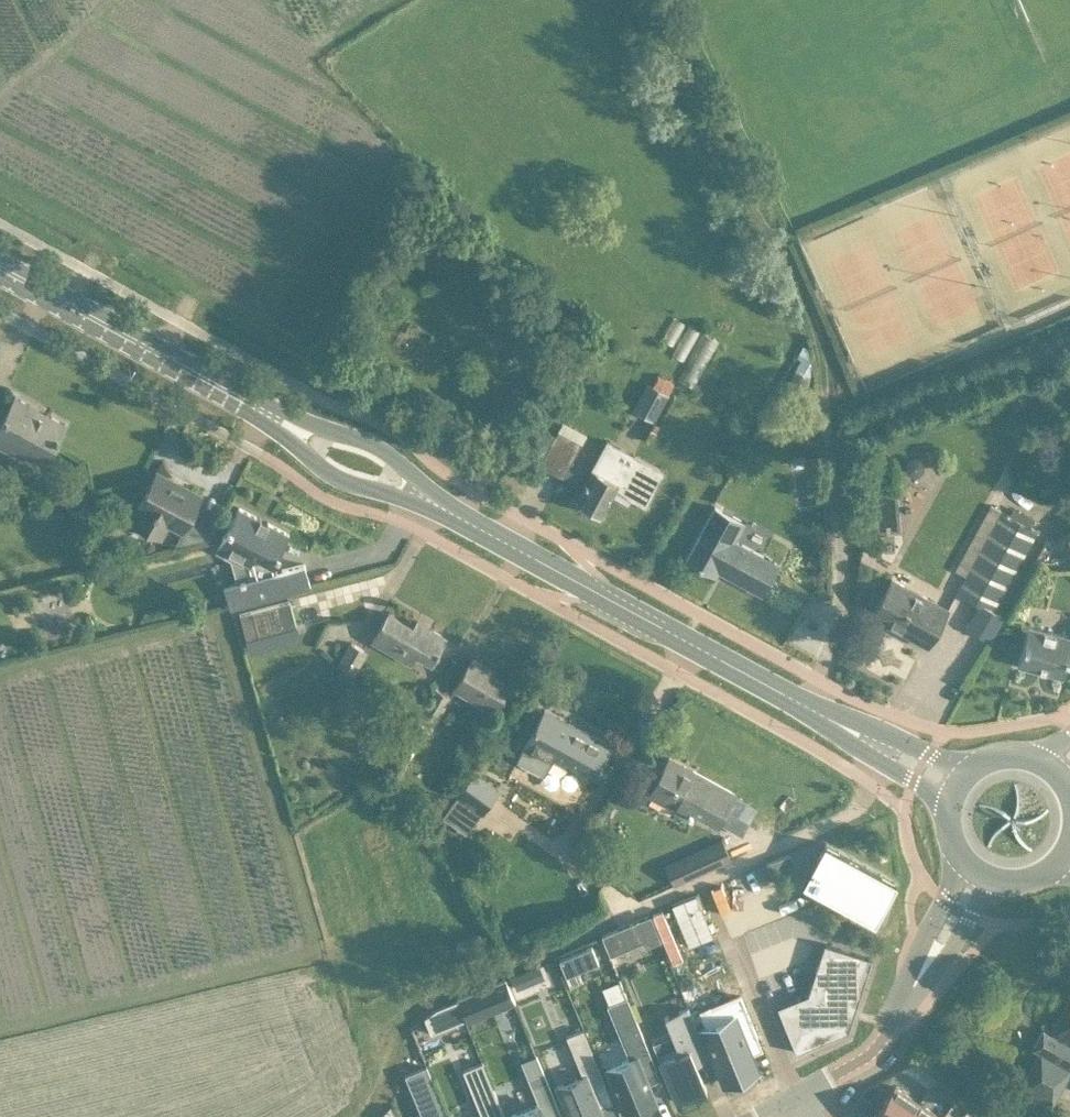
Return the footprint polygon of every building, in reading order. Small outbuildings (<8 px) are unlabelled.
[(676,317),(667,333),(678,340),(688,323),(676,317)] [(679,377),(692,384),(718,338),(705,331),(679,377)] [(647,381),(632,407),(654,420),(669,393),(668,393),(673,382),(658,374),(653,384),(647,381)] [(4,415),(0,423),(0,446),(8,451),(11,446),(43,464),(65,423),(15,396),(4,415)] [(558,429),(550,445),(539,464),(562,477),(581,442),(558,429)] [(585,485),(577,500),(600,513),(612,493),(627,501),(630,496),(645,504),(663,471),(634,455),(629,465),(615,457),(605,475),(594,469),(593,470),(585,485)] [(156,470),(146,488),(132,492),(132,493),(136,492),(138,503),(136,506),(152,515),(144,530),(159,538),(167,523),(186,533),(179,546),(209,538),(211,534),(187,521),(201,495),(156,470)] [(1036,527),(990,502),(954,568),(964,573),(956,590),(979,600),(966,624),(989,637),(1002,613),(993,608),(1036,527)] [(716,505),(685,559),(715,576),(718,570),(763,594),(779,564),(735,540),(745,521),(716,505)] [(240,581),(223,585),(229,607),(310,585),(304,563),(275,571),(273,564),(289,533),(238,507),(217,546),(250,563),(254,577),(244,579),(244,578),(239,579),(240,581)] [(872,614),(927,645),(947,609),(891,579),(872,614)] [(296,625),(290,600),(239,614),(246,639),(296,625)] [(388,612),(377,632),(372,639),(412,662),(417,653),(431,662),(446,637),(430,628),(426,635),(388,612)] [(1028,622),(1017,664),(1062,676),(1069,646),(1069,633),(1028,622)] [(337,665),(354,674),(366,651),(349,642),(337,665)] [(472,657),(461,676),(454,687),(493,709),(507,684),(486,672),(488,667),(472,657)] [(435,687),(421,711),(437,720),(450,696),(435,687)] [(544,709),(517,760),(543,774),(551,759),(567,767),(571,760),(595,773),(610,745),(544,709)] [(669,757),(658,776),(649,793),(693,817),(695,812),(717,824),(734,793),(669,757)] [(457,794),(442,815),(465,832),(480,811),(481,812),(498,788),(473,771),(456,793),(457,794)] [(722,840),(666,864),(674,882),(730,858),(722,840)] [(814,859),(803,881),(875,920),(895,880),(824,841),(819,851),(814,859)] [(807,844),(796,849),(800,859),(808,856),(807,844)] [(819,851),(807,844),(808,856),(814,859),(819,851)] [(796,849),(788,852),(792,862),(800,859),(796,849)] [(780,868),(776,858),(767,862),(771,872),(780,868)] [(697,896),(673,906),(690,945),(713,936),(697,896)] [(635,921),(602,934),(610,954),(643,941),(635,921)] [(808,993),(777,1006),(796,1051),(841,1033),(849,1008),(855,1009),(871,958),(824,943),(808,993)] [(592,944),(559,958),(566,974),(599,960),(592,944)] [(523,969),(512,973),(516,985),(527,980),(523,969)] [(715,1023),(702,1028),(724,1081),(756,1068),(745,1041),(757,1036),(733,977),(732,978),(739,995),(708,1008),(715,1023)] [(505,978),(457,998),(457,999),(465,1019),(466,1022),(515,1002),(505,978)] [(603,985),(610,1002),(611,1002),(627,995),(620,978),(603,985)] [(628,1057),(606,1067),(625,1114),(656,1102),(648,1083),(644,1073),(655,1068),(656,1067),(627,995),(611,1002),(610,1002),(606,1004),(628,1057)] [(1069,1073),(1069,996),(1060,1015),(1050,1033),(1043,1030),(1030,1054),(1037,1058),(1020,1089),(1052,1106),(1069,1073)] [(436,1007),(424,1017),(431,1033),(465,1019),(457,999),(436,1007)] [(679,1050),(659,1058),(677,1100),(706,1088),(696,1063),(709,1057),(688,1005),(664,1015),(672,1033),(679,1050)] [(556,1085),(569,1116),(595,1116),(602,1114),(599,1107),(591,1087),(605,1081),(583,1028),(566,1034),(582,1074),(556,1085)] [(463,1069),(482,1116),(505,1116),(482,1061),(463,1069)] [(404,1074),(422,1116),(448,1116),(426,1064),(404,1074)] [(511,1114),(512,1116),(550,1116),(561,1113),(544,1072),(528,1078),(538,1103),(511,1114)] [(873,1116),(908,1116),(918,1102),(894,1085),(873,1116)] [(918,1102),(908,1116),(941,1116),(918,1102)]
